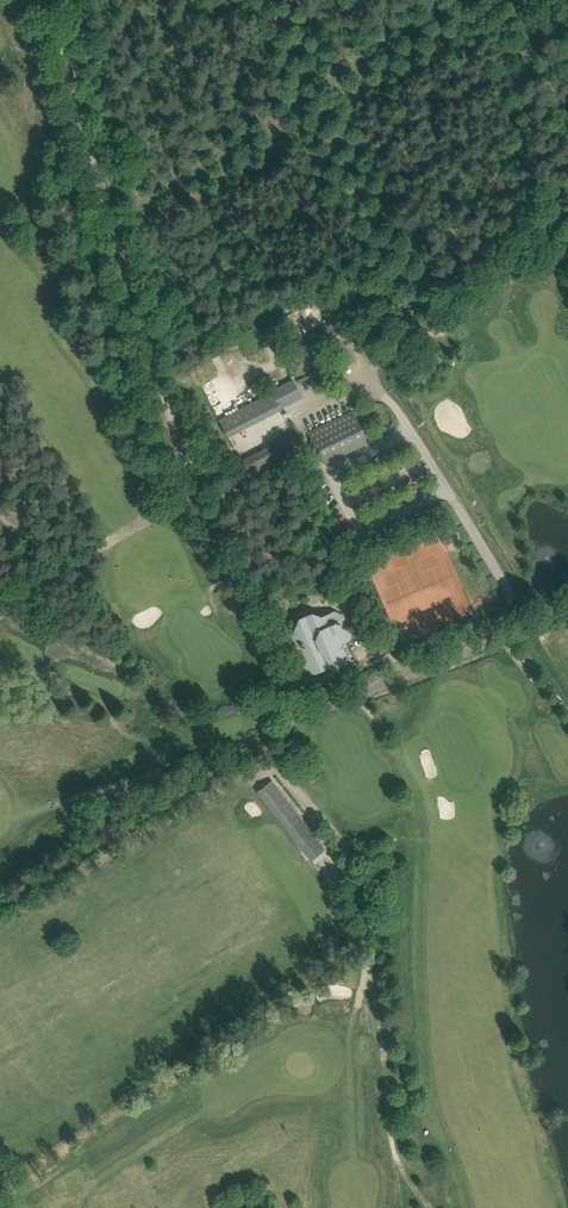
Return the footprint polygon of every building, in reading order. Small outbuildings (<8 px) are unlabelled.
[(272,389),(273,391),(219,419),(227,437),(282,408),(303,397),(293,379),(272,389)] [(352,411),(319,427),(309,432),(320,455),(364,434),(352,411)] [(252,478),(293,457),(303,451),(295,434),(243,460),(252,478)] [(303,463),(305,462),(309,460),(305,453),(300,455),(303,463)] [(439,530),(446,545),(454,541),(450,532),(447,533),(445,528),(439,530)] [(310,613),(309,613),(299,618),(292,636),(306,670),(315,673),(329,667),(338,671),(339,666),(342,664),(344,668),(344,667),(343,664),(349,661),(341,642),(350,638),(353,632),(341,628),(342,625),(327,620),(321,623),(318,616),(310,613)] [(388,636),(389,635),(395,632),(393,627),(385,631),(388,636)] [(273,780),(258,792),(311,861),(327,849),(273,780)]
